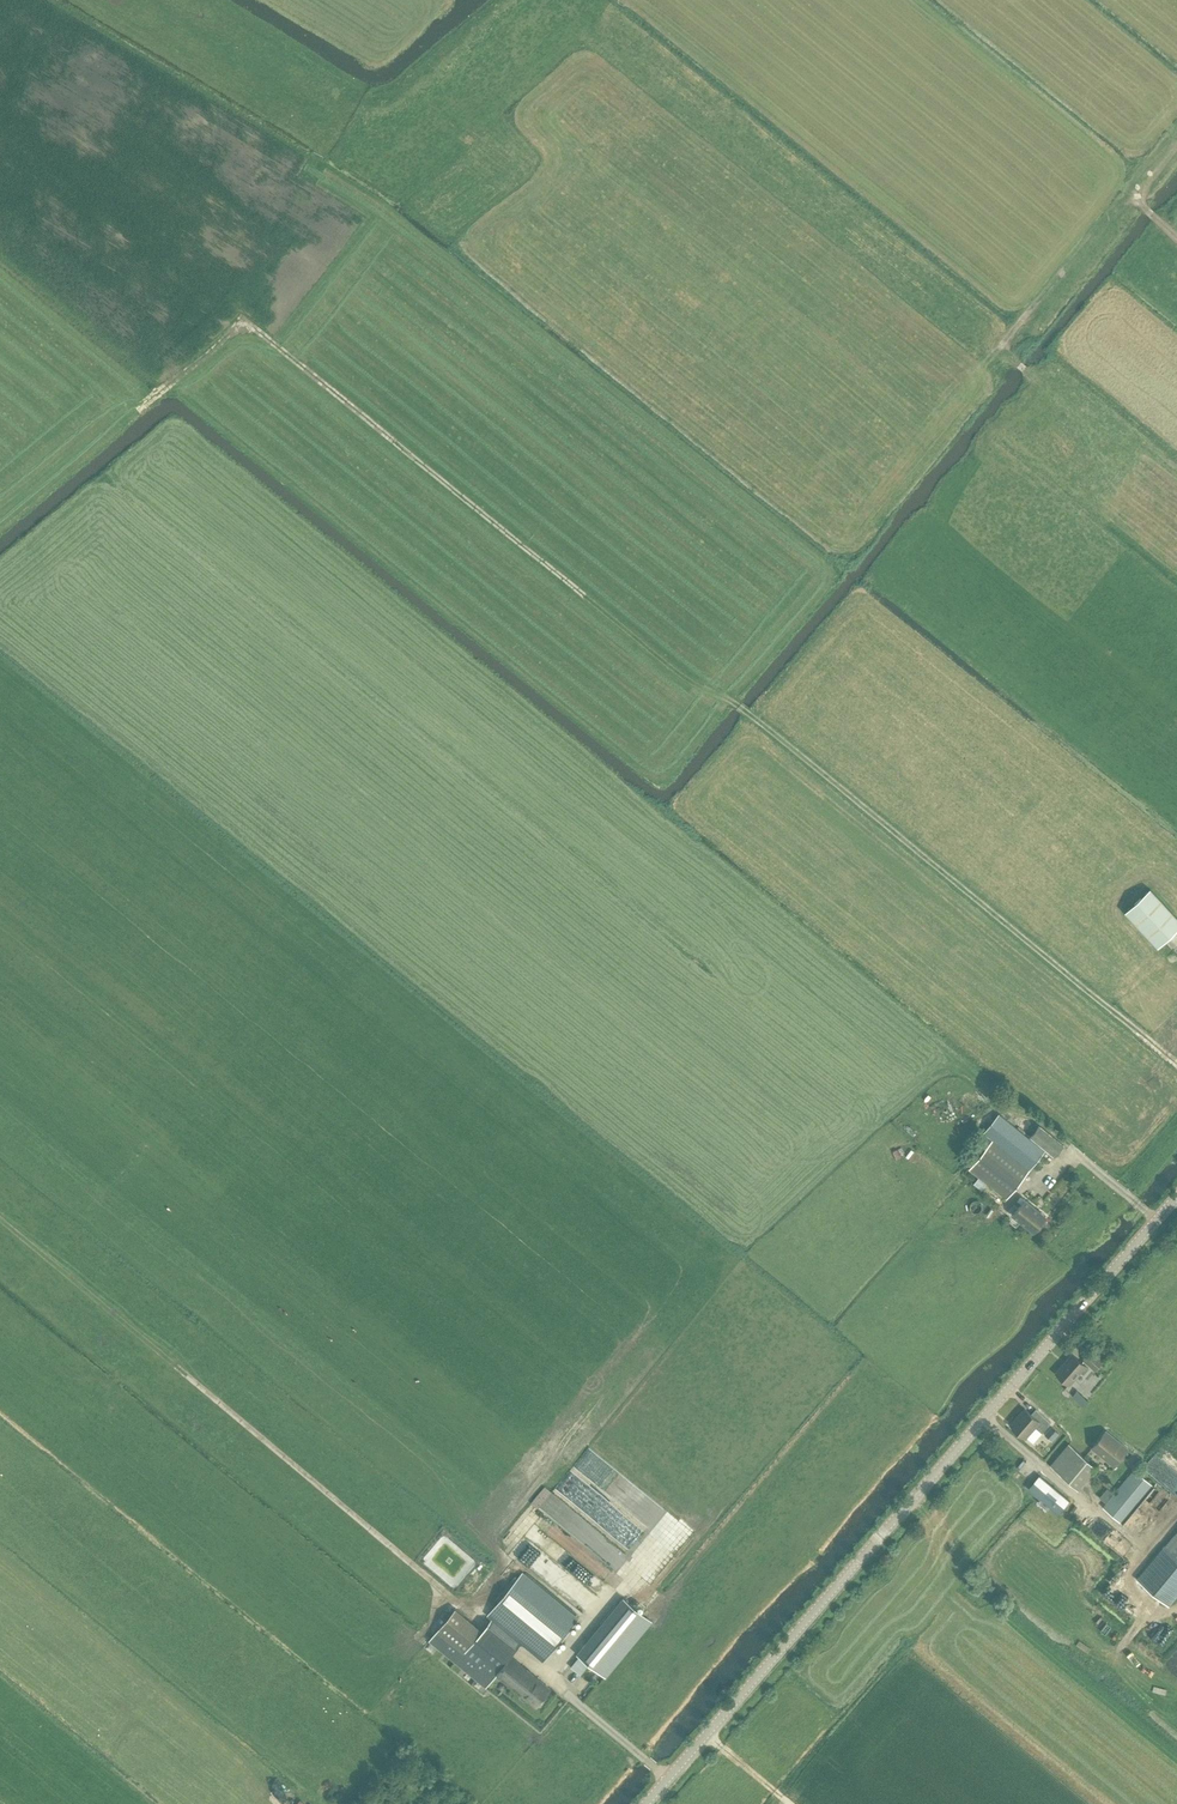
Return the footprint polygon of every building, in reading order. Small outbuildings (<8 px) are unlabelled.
[(1125,911),(1158,946),(1176,928),(1176,917),(1150,888),(1125,911)] [(992,1140),(970,1168),(1007,1198),(1045,1150),(1007,1122),(997,1114),(983,1132),(992,1140)] [(1038,1123),(1027,1136),(1054,1156),(1064,1144),(1038,1123)] [(978,1177),(973,1183),(981,1190),(986,1183),(978,1177)] [(1025,1198),(1013,1213),(1034,1230),(1046,1215),(1025,1198)] [(1094,1368),(1102,1359),(1092,1350),(1084,1359),(1094,1368)] [(1072,1354),(1056,1373),(1069,1384),(1080,1372),(1083,1374),(1089,1368),(1072,1354)] [(1034,1416),(1024,1408),(1010,1423),(1025,1436),(1035,1425),(1041,1431),(1050,1421),(1038,1411),(1034,1416)] [(1052,1426),(1047,1432),(1054,1438),(1059,1433),(1052,1426)] [(1114,1464),(1128,1448),(1107,1430),(1093,1447),(1114,1464)] [(1068,1443),(1050,1464),(1078,1488),(1097,1467),(1068,1443)] [(1170,1499),(1134,1469),(1113,1494),(1107,1488),(1099,1497),(1106,1502),(1103,1506),(1139,1536),(1170,1499)] [(1058,1509),(1068,1498),(1041,1474),(1031,1485),(1058,1509)] [(1136,1577),(1168,1604),(1176,1594),(1176,1530),(1164,1545),(1164,1544),(1136,1577)] [(535,1706),(550,1688),(510,1655),(521,1642),(543,1660),(577,1618),(521,1572),(487,1613),(492,1617),(481,1629),(477,1625),(456,1608),(429,1640),(448,1655),(451,1657),(485,1686),(496,1673),(535,1706)] [(587,1641),(578,1653),(580,1655),(591,1663),(606,1676),(651,1620),(642,1613),(640,1611),(623,1597),(587,1641)]
